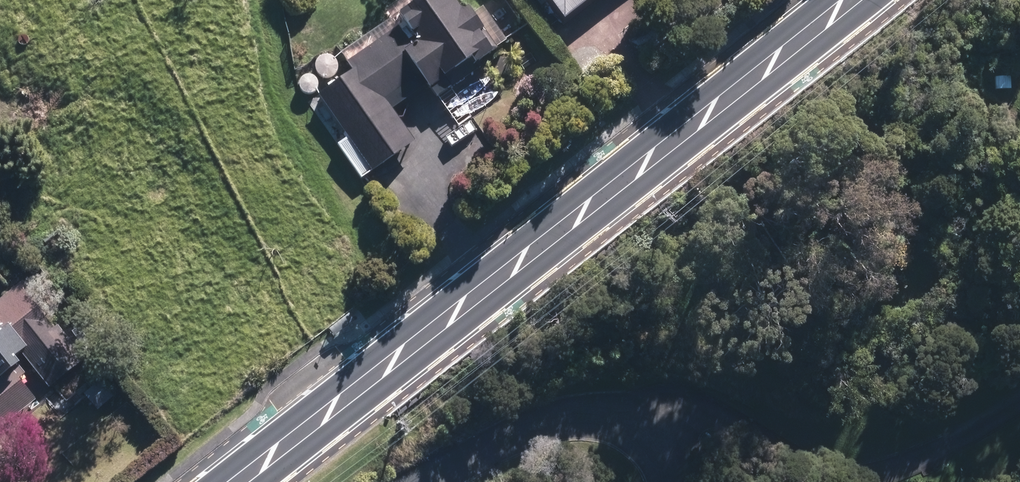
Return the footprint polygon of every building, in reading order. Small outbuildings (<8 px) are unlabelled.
[(308,102),(363,179),(417,141),(396,110),(471,57),(476,65),(509,41),(485,6),(476,13),(467,0),(451,11),(443,0),(441,0),(359,58),(363,63),(308,102)] [(405,11),(418,0),(396,0),(405,11)] [(566,19),(591,0),(551,0),(566,19)] [(0,301),(0,420),(5,426),(85,362),(23,283),(0,301)]
